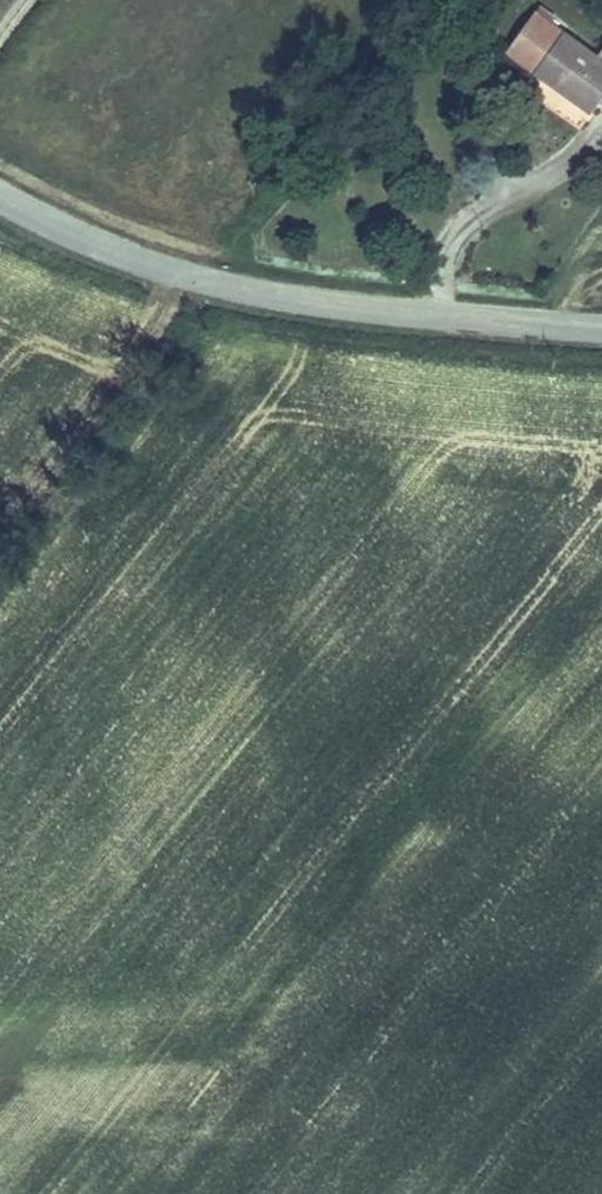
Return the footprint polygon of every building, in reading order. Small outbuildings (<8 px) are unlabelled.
[(528,33),(504,69),(593,125),(600,114),(601,111),(601,77),(528,33)]
